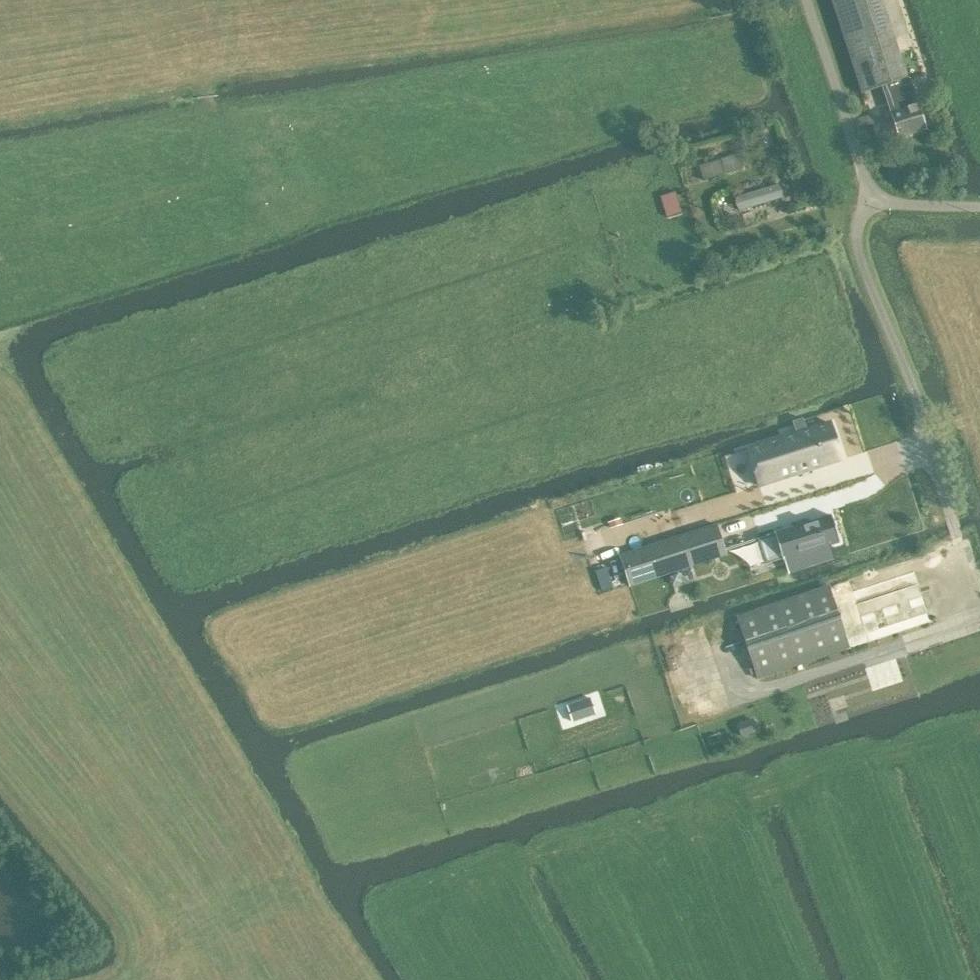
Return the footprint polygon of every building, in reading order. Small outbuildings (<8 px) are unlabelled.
[(862,93),(883,86),(885,93),(899,138),(926,129),(911,84),(901,87),(900,81),(873,0),(831,0),(862,93)] [(774,145),(767,129),(752,135),(758,151),(774,145)] [(740,153),(699,165),(704,180),(725,173),(725,174),(744,169),(740,153)] [(737,208),(739,211),(784,199),(781,190),(778,186),(734,197),(737,208)] [(797,434),(747,450),(759,486),(842,459),(831,423),(807,431),(803,419),(793,422),(797,434)] [(775,535),(759,540),(767,563),(782,558),(783,561),(785,560),(789,571),(833,557),(829,546),(840,543),(831,515),(774,533),(775,535)] [(680,536),(620,555),(630,586),(689,567),(726,555),(716,524),(680,536)] [(758,679),(870,642),(931,622),(914,572),(853,592),(849,579),(738,616),(758,679)]
